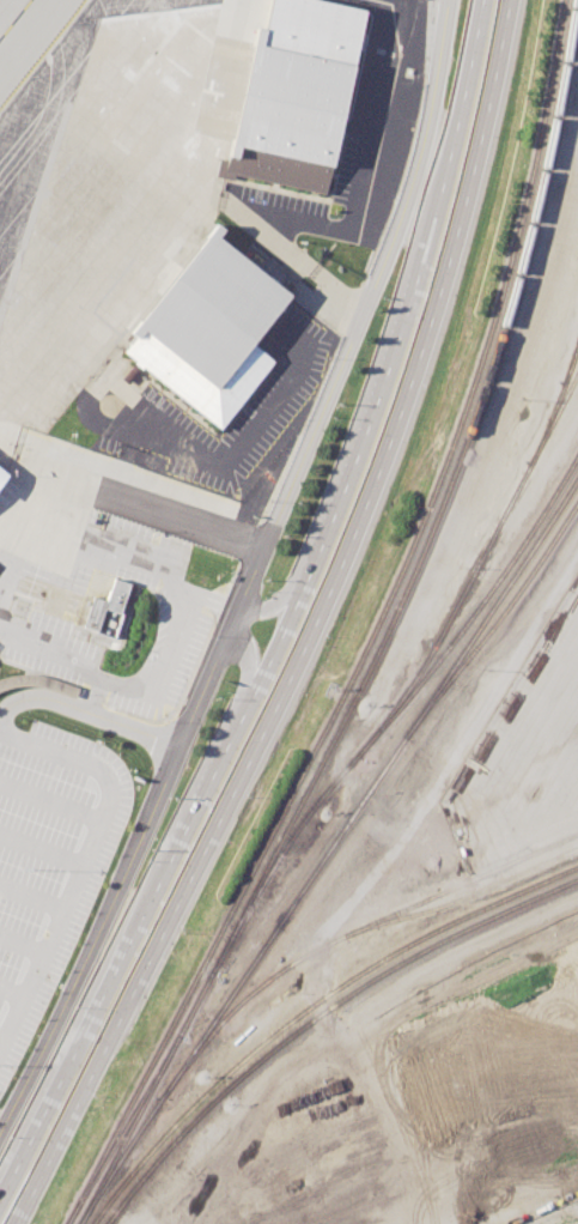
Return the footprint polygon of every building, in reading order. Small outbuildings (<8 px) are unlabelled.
[(263,28),(269,0),(314,0),(363,11),(352,65),(260,44),(263,28)] [(255,26),(263,28),(260,44),(352,65),(341,116),(330,165),(325,194),(225,171),(227,156),(251,43),(255,26)] [(290,293),(251,343),(273,360),(220,428),(123,351),(134,338),(128,333),(215,223),(223,228),(217,236),(290,293)] [(81,625),(112,635),(129,583),(112,577),(105,600),(92,595),(81,625)]
